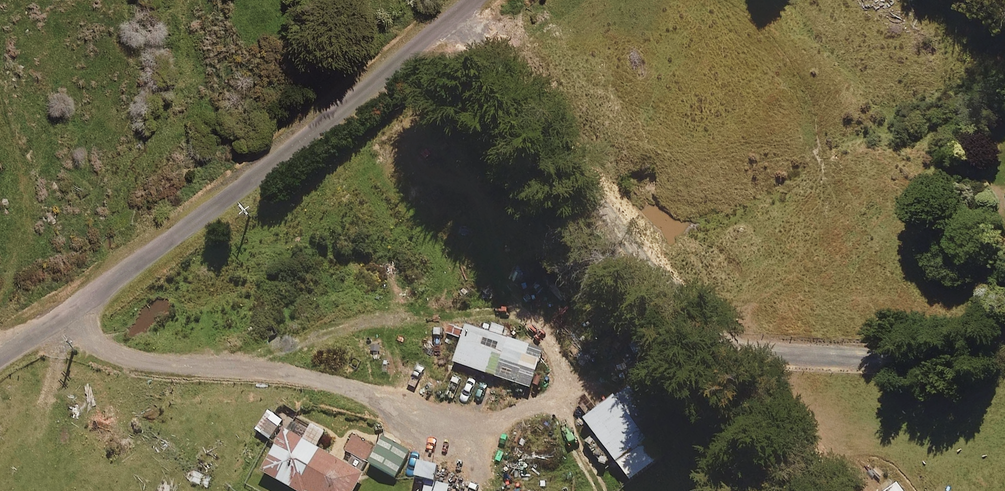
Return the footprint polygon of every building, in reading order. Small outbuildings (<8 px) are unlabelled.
[(483,331),(466,325),(453,363),(529,389),(543,352),(501,337),(504,330),(485,323),(483,331)] [(671,451),(626,390),(584,421),(629,481),(671,451)] [(267,411),(253,431),(269,443),(284,422),(267,411)] [(359,474),(375,444),(353,432),(341,453),(350,458),(345,466),(315,449),(324,433),(293,416),(261,473),(294,490),(354,490),(363,475),(359,474)] [(409,453),(384,440),(370,465),(395,478),(409,453)] [(437,467),(418,463),(415,478),(433,482),(437,467)] [(938,479),(930,488),(934,490),(951,490),(938,479)]
